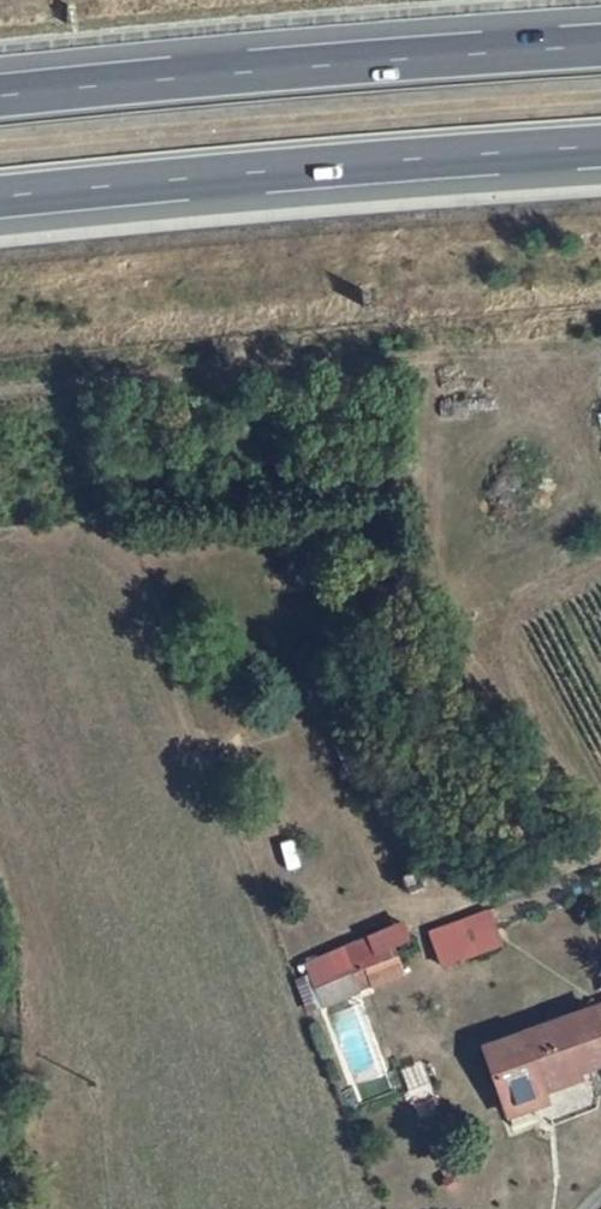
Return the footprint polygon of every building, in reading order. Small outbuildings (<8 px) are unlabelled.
[(497,925),(461,938),(471,964),(507,950),(497,925)] [(471,964),(461,938),(439,946),(448,972),(471,964)] [(300,967),(310,991),(327,985),(335,1003),(370,991),(363,974),(354,948),(300,967)] [(327,985),(310,991),(318,1009),(335,1003),(327,985)] [(483,1050),(503,1109),(541,1096),(538,1088),(600,1067),(600,1034),(594,1013),(594,1012),(483,1050)] [(541,1096),(503,1109),(508,1123),(545,1109),(541,1096)]
